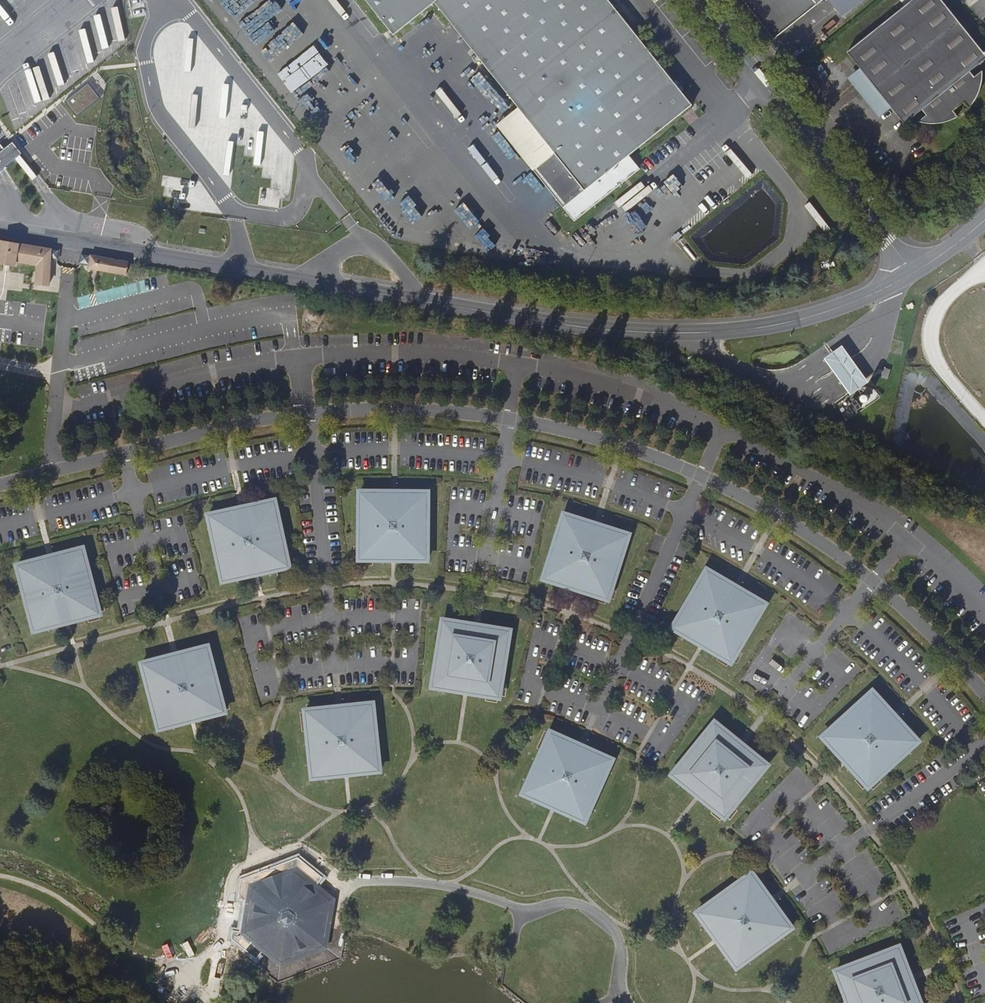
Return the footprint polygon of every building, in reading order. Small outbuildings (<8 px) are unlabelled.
[(544,161),(573,198),(563,207),(574,221),(640,168),(629,155),(681,114),(683,116),(692,109),(691,106),(693,105),(652,54),(609,0),(366,0),(368,2),(394,35),(434,3),(452,25),(460,35),(516,105),(518,108),(554,153),(544,161)] [(774,39),(823,0),(743,0),(774,39)] [(843,16),(863,0),(830,0),(843,16)] [(928,123),(932,124),(937,124),(942,123),(946,122),(950,121),(956,118),(958,117),(954,111),(965,103),(969,108),(973,104),(975,100),(978,95),(980,90),(982,84),(982,81),(982,75),(982,71),(975,77),(970,71),(984,59),(984,54),(942,0),(912,0),(848,51),(905,123),(922,110),(926,115),(924,117),(928,123)] [(289,14),(253,41),(269,62),(304,34),(289,14)] [(488,85),(479,70),(468,77),(478,92),(488,85)] [(518,108),(497,125),(563,207),(573,198),(544,161),(554,153),(518,108)] [(315,133),(326,147),(334,140),(323,127),(315,133)] [(4,149),(9,156),(1,162),(0,161),(0,171),(2,169),(19,156),(22,154),(13,143),(8,146),(4,149)] [(1,162),(9,156),(4,149),(0,144),(0,161),(1,162)] [(335,165),(342,161),(335,147),(327,151),(335,165)] [(406,230),(440,205),(425,185),(391,210),(406,230)] [(478,195),(456,211),(484,250),(506,234),(478,195)] [(445,246),(463,233),(450,217),(433,230),(445,246)] [(15,265),(16,261),(38,265),(37,284),(49,285),(50,258),(58,260),(59,250),(50,249),(29,246),(9,242),(0,241),(0,263),(15,265)] [(842,345),(824,359),(851,395),(869,382),(842,345)] [(881,378),(887,379),(890,370),(884,368),(881,378)] [(845,418),(851,414),(844,405),(839,410),(845,418)] [(403,475),(368,475),(368,544),(402,544),(437,544),(437,475),(403,475)] [(282,483),(248,490),(215,498),(230,566),(263,558),(297,551),(282,483)] [(575,498),(554,563),(586,573),(621,585),(642,518),(607,508),(575,498)] [(67,623),(100,614),(96,601),(88,568),(83,548),(70,551),(63,553),(57,554),(50,556),(44,558),(37,559),(30,561),(17,564),(20,577),(22,584),(24,591),(25,597),(27,604),(29,611),(34,631),(59,625),(67,623)] [(718,551),(683,611),(713,629),(743,646),(778,587),(748,569),(718,551)] [(486,609),(452,604),(441,673),(475,678),(509,684),(520,615),(486,609)] [(198,707),(232,698),(215,630),(181,639),(148,648),(165,716),(198,707)] [(910,702),(887,677),(836,723),(858,748),(882,775),(933,728),(910,702)] [(390,758),(382,688),(347,692),(312,695),(319,765),(355,761),(390,758)] [(727,709),(685,762),(712,783),(739,805),(781,751),(753,729),(727,709)] [(592,732),(561,718),(533,780),(564,795),(595,809),(624,746),(592,732)] [(338,888),(303,860),(281,868),(259,876),(252,921),(288,951),(309,942),(330,934),(338,888)] [(785,888),(765,860),(708,901),(729,929),(750,957),(806,916),(785,888)] [(938,1000),(927,968),(915,936),(850,961),(862,993),(865,1002),(930,1002),(938,1000)]
